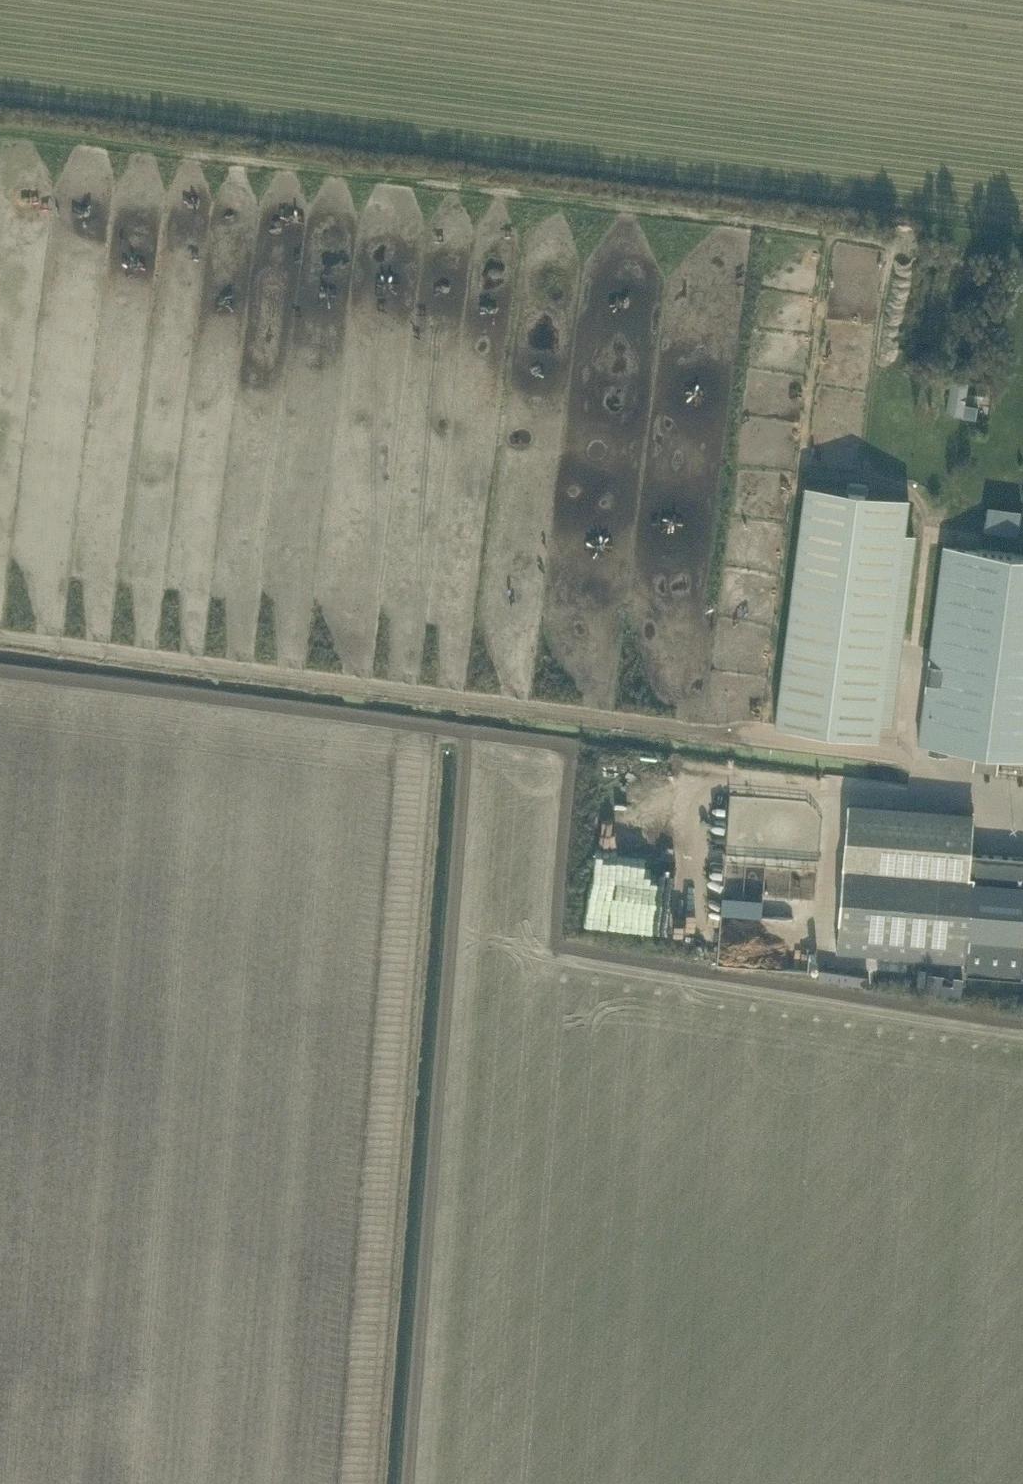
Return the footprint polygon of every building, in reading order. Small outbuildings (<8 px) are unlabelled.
[(952,381),(946,415),(961,417),(967,384),(952,381)] [(962,418),(975,420),(977,408),(964,405),(962,418)] [(805,483),(776,723),(878,736),(908,496),(866,491),(867,483),(847,480),(846,488),(805,483)] [(988,507),(985,530),(1019,534),(1022,511),(988,507)] [(918,742),(1022,756),(1022,554),(942,544),(918,742)] [(839,925),(968,935),(966,972),(1016,976),(1021,977),(1022,956),(1022,856),(971,851),(974,817),(850,806),(846,845),(844,867),(839,925)]
